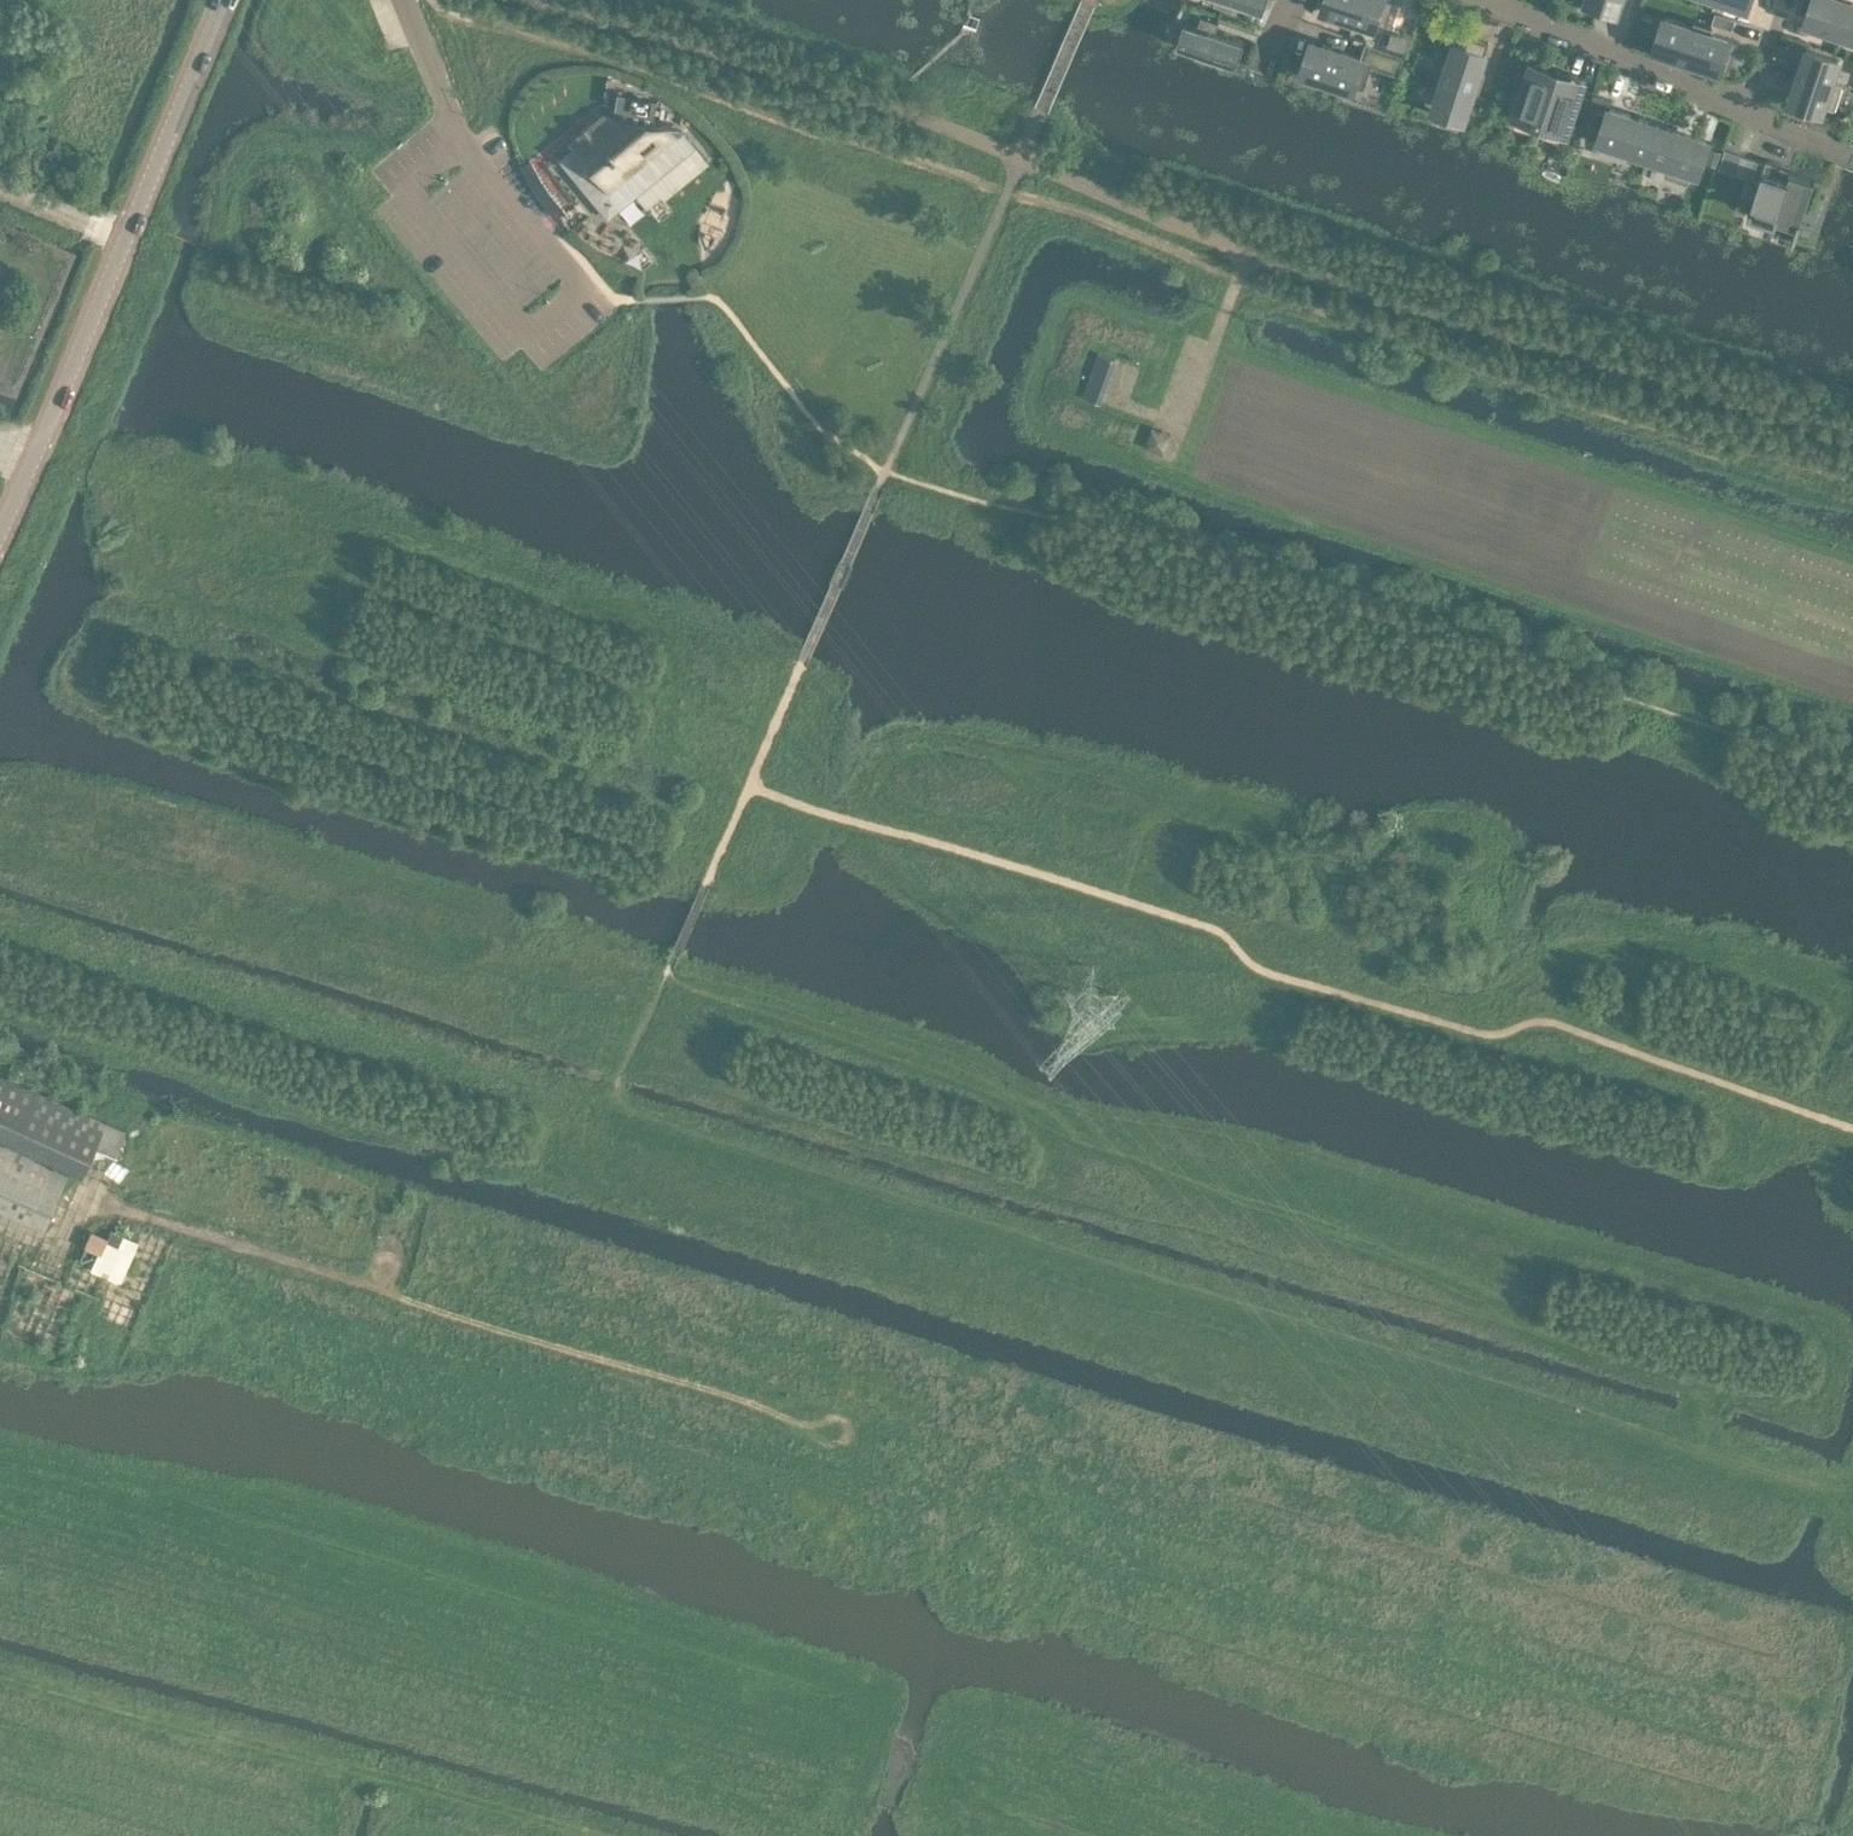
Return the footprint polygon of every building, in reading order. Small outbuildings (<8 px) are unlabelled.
[(1263,10),(1267,0),(1215,0),(1214,4),(1232,10),(1235,1),(1263,10)] [(1324,7),(1373,23),(1375,19),(1386,23),(1394,0),(1326,0),(1324,7)] [(1620,0),(1586,0),(1584,8),(1614,18),(1620,0)] [(1796,8),(1809,12),(1806,21),(1852,36),(1852,2),(1848,0),(1798,0),(1796,8)] [(1732,28),(1735,17),(1716,11),(1712,21),(1732,28)] [(1245,40),(1217,30),(1219,21),(1201,15),(1198,24),(1184,20),(1176,43),(1237,64),(1245,40)] [(1739,40),(1711,31),(1712,25),(1695,20),(1693,25),(1666,16),(1655,46),(1683,56),(1682,61),(1699,66),(1700,61),(1728,70),(1739,40)] [(1479,70),(1489,42),(1459,31),(1449,59),(1444,58),(1438,75),(1443,77),(1434,105),(1464,115),(1474,87),(1479,89),(1485,71),(1479,70)] [(1313,40),(1302,71),(1352,88),(1353,83),(1364,87),(1372,64),(1398,73),(1404,55),(1366,43),(1362,56),(1313,40)] [(1807,48),(1791,97),(1822,108),(1823,104),(1835,108),(1843,85),(1831,81),(1838,58),(1807,48)] [(1532,64),(1516,112),(1566,129),(1572,110),(1578,92),(1584,76),(1556,67),(1555,71),(1532,64)] [(1578,92),(1572,110),(1587,115),(1590,107),(1592,97),(1578,92)] [(575,144),(560,157),(607,214),(693,144),(681,129),(652,124),(656,100),(618,93),(614,117),(600,115),(570,139),(575,144)] [(1592,97),(1590,107),(1607,112),(1612,99),(1594,93),(1592,97)] [(1609,108),(1599,139),(1647,155),(1658,124),(1609,108)] [(1692,170),(1696,172),(1706,140),(1658,124),(1647,155),(1669,163),(1665,174),(1688,182),(1692,170)] [(1716,164),(1721,150),(1712,147),(1707,161),(1716,164)] [(1725,148),(1719,167),(1734,173),(1741,154),(1725,148)] [(1791,240),(1794,241),(1814,179),(1781,168),(1782,163),(1765,157),(1748,210),(1795,226),(1791,240)] [(548,191),(539,177),(530,160),(524,163),(520,164),(530,182),(540,198),(552,213),(560,206),(548,191)] [(1099,351),(1095,363),(1111,369),(1116,358),(1099,351)] [(1087,384),(1083,396),(1100,402),(1104,390),(1087,384)] [(1,1139),(54,1163),(82,1175),(98,1140),(119,1150),(127,1131),(0,1075),(0,1139),(1,1139)] [(54,1163),(1,1139),(0,1141),(0,1212),(27,1224),(54,1163)]
